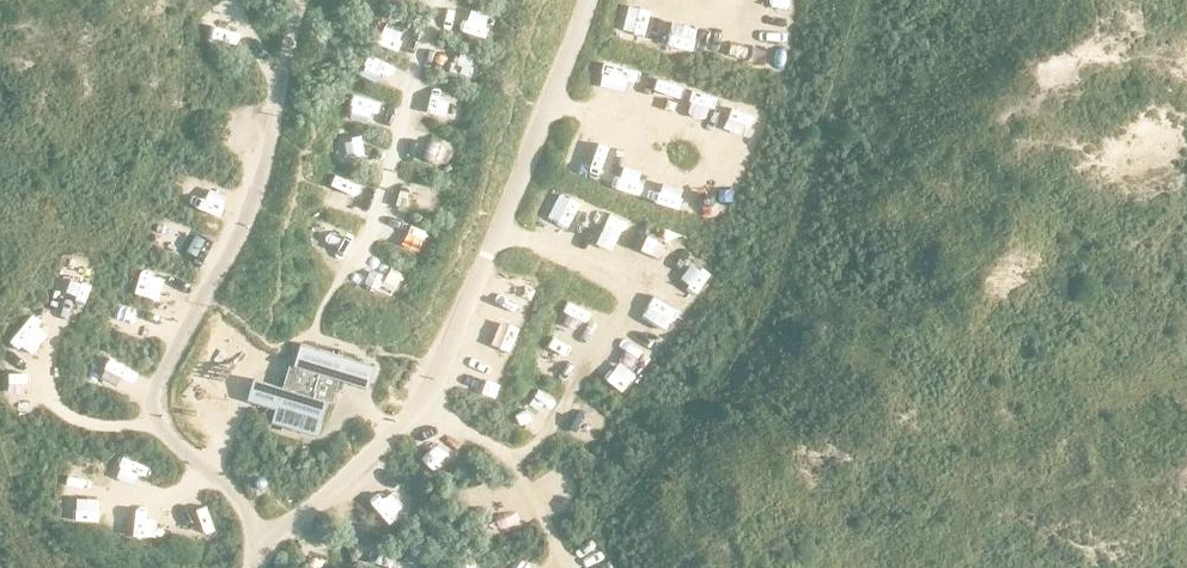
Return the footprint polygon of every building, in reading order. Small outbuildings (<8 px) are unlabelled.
[(479,31),(481,8),(462,7),(460,29),(479,31)] [(723,157),(718,183),(742,187),(747,162),(723,157)] [(627,176),(628,159),(611,159),(610,175),(627,176)] [(645,198),(653,169),(640,165),(632,194),(645,198)] [(282,388),(272,421),(318,435),(328,401),(333,403),(340,380),(371,387),(376,365),(347,357),(301,344),(294,366),(289,364),(282,388)] [(101,348),(94,368),(113,375),(121,355),(101,348)] [(28,381),(30,361),(9,359),(6,378),(28,381)]
